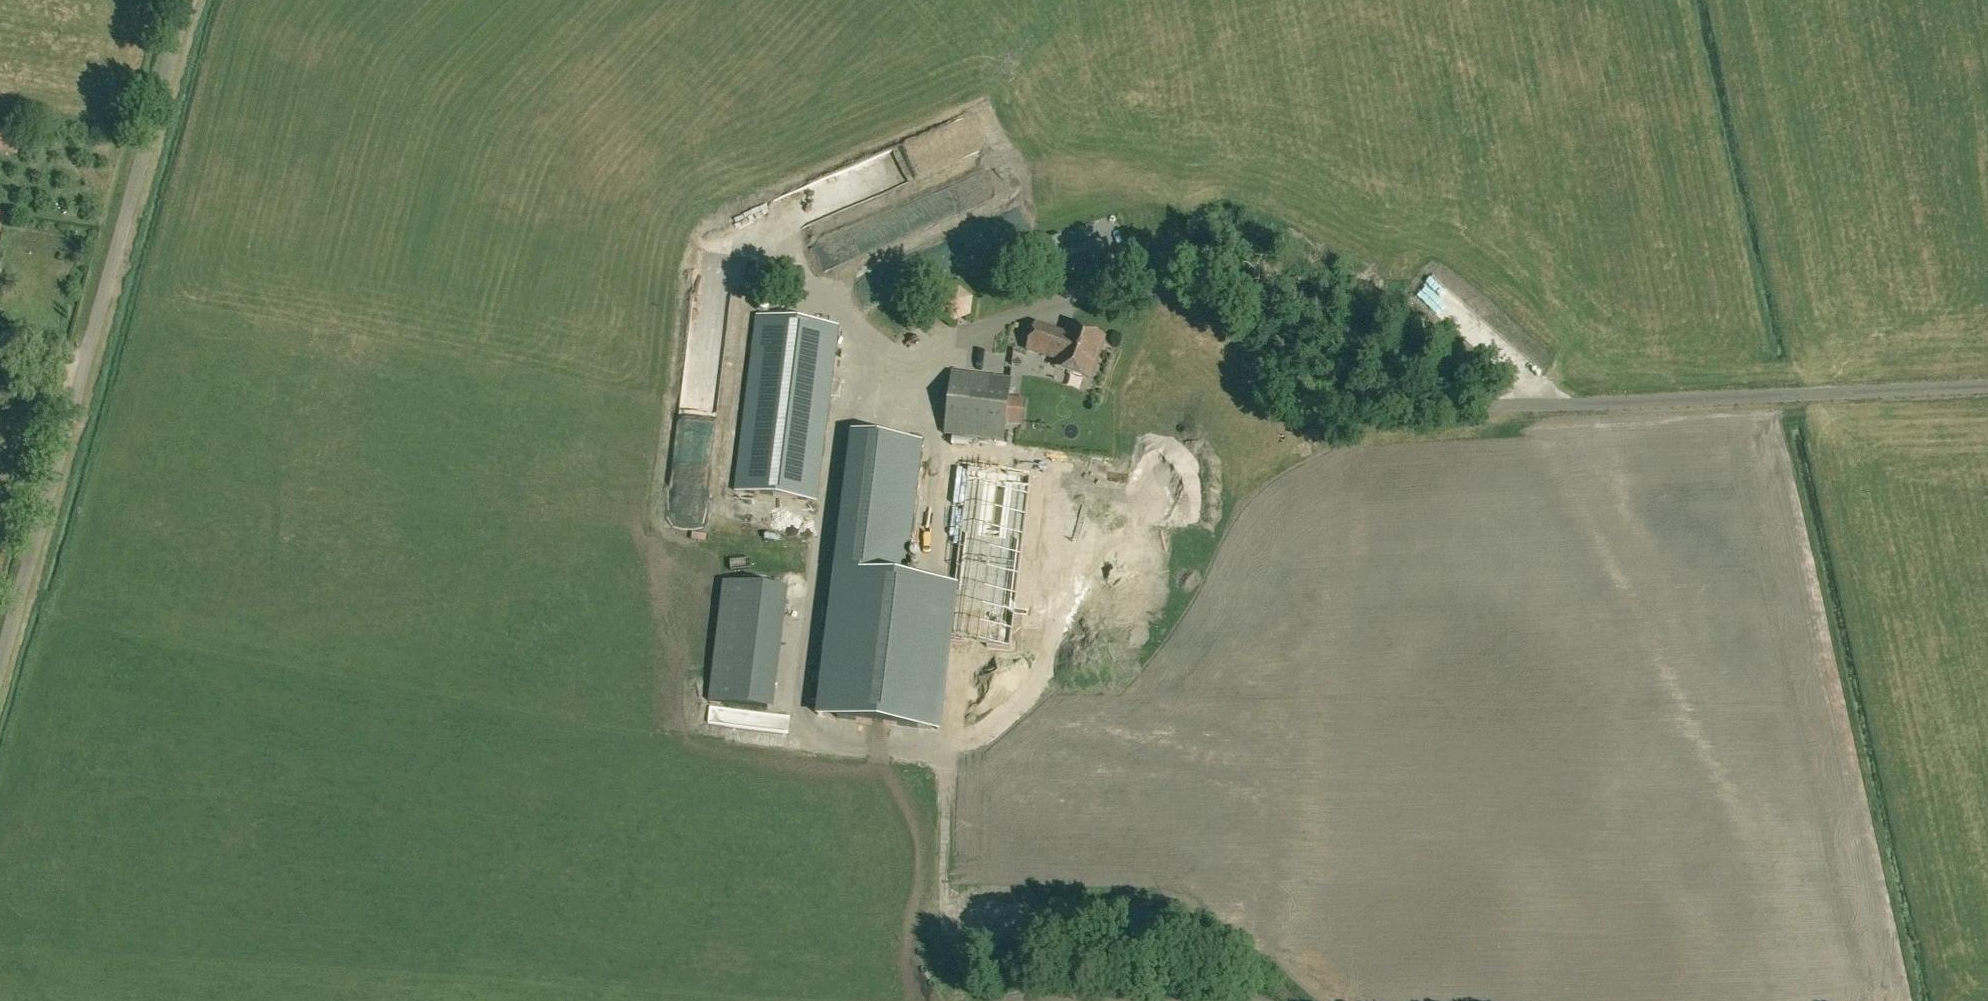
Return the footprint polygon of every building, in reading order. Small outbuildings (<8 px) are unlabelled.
[(28,134),(19,133),(20,129),(0,125),(0,150),(16,153),(17,149),(26,150),(28,134)] [(1100,260),(1095,243),(1065,252),(1060,237),(1044,242),(1053,273),(1100,260)] [(959,285),(943,293),(940,310),(954,321),(971,315),(973,297),(959,285)] [(756,317),(734,491),(816,501),(839,325),(756,314),(756,317)] [(1059,359),(1056,368),(1090,380),(1105,338),(1071,326),(1067,336),(1037,325),(1029,349),(1059,359)] [(951,371),(944,433),(1003,439),(1005,423),(1008,398),(1010,378),(951,371)] [(1017,410),(1016,427),(1033,428),(1033,411),(1017,410)] [(955,588),(944,587),(904,582),(921,442),(853,433),(818,715),(938,730),(949,642),(955,588)] [(955,588),(949,642),(986,647),(1010,650),(1018,584),(1031,477),(969,469),(955,588)] [(755,708),(803,713),(810,635),(793,633),(796,604),(805,605),(807,587),(730,579),(719,690),(756,694),(755,708)]
